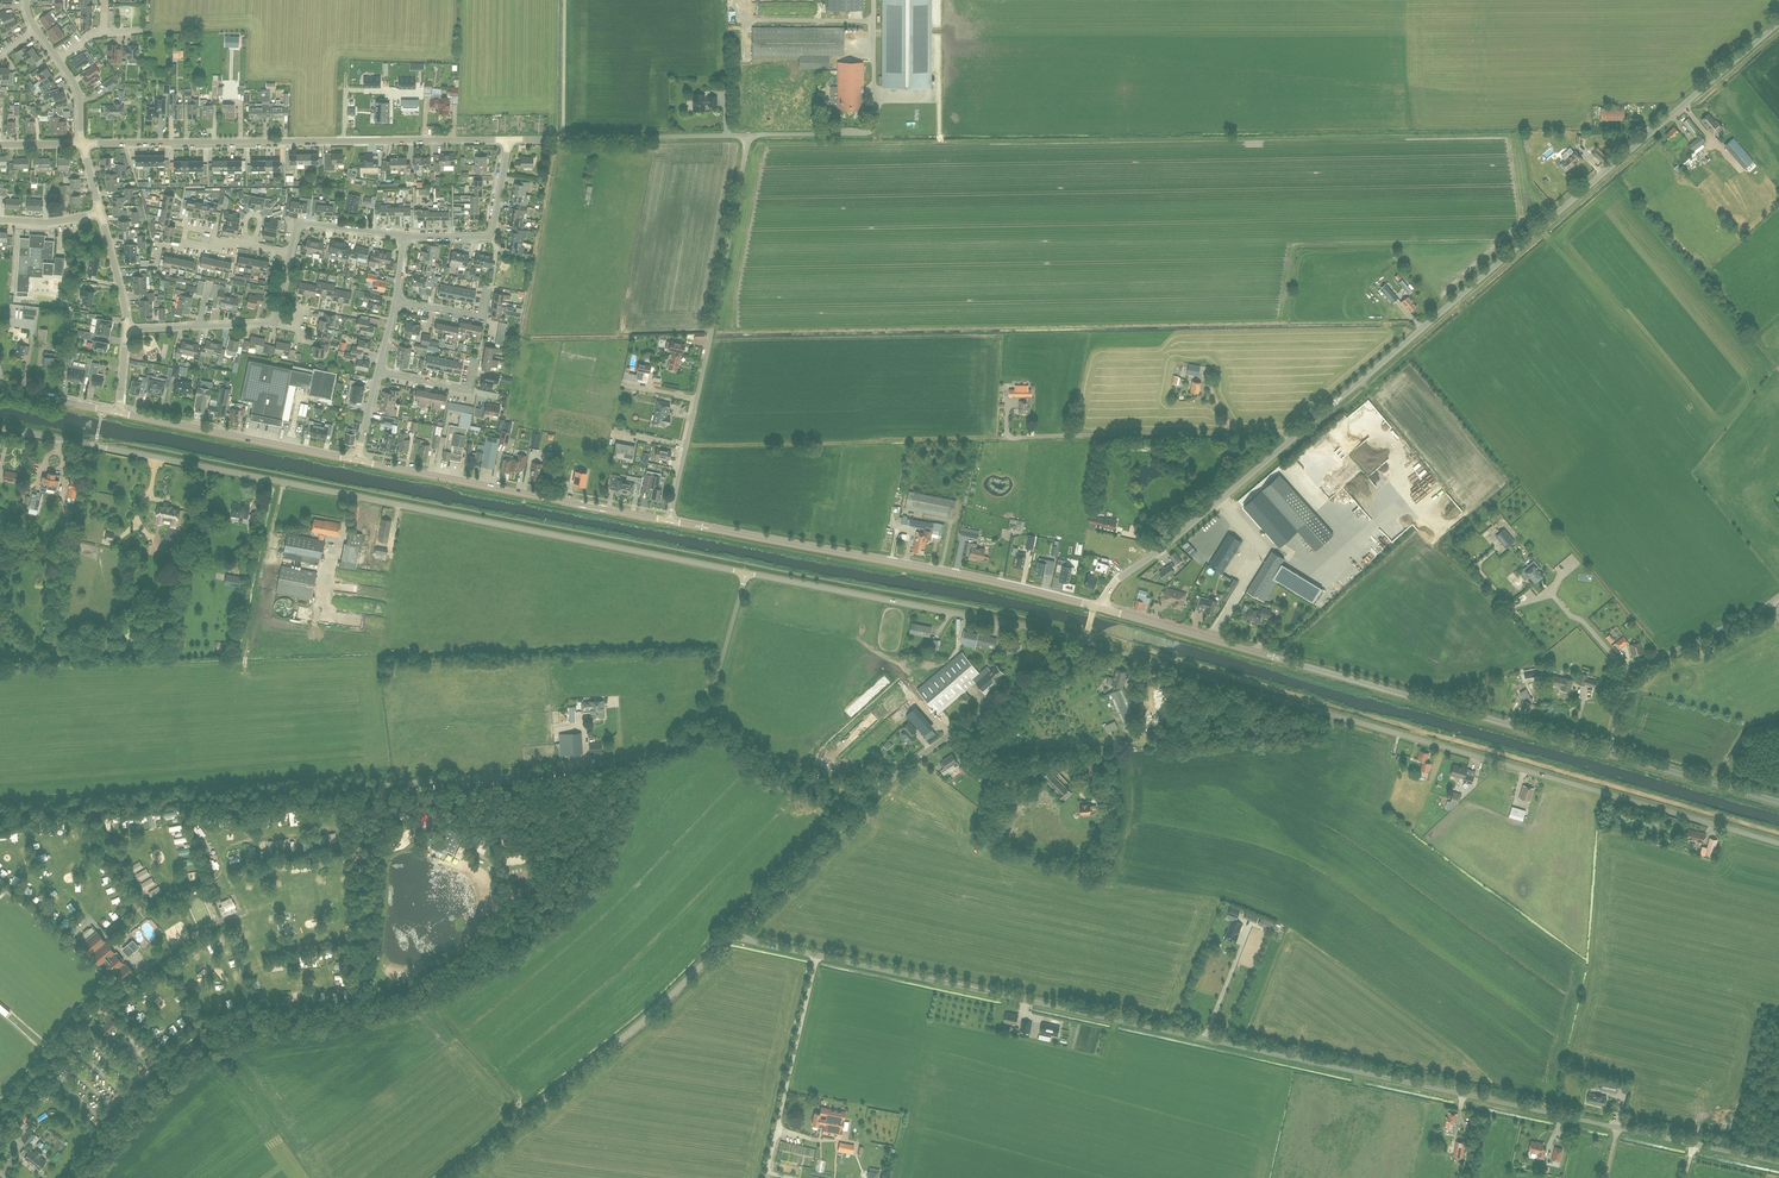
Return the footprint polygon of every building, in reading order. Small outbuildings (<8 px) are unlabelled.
[(827,10),(863,10),(863,0),(828,0),(827,10)] [(883,87),(930,87),(931,0),(883,0),(883,87)] [(44,25),(53,18),(51,14),(55,11),(53,9),(49,12),(40,19),(44,25)] [(15,19),(12,12),(7,14),(5,10),(0,12),(0,21),(3,20),(4,24),(15,19)] [(92,18),(81,17),(81,29),(90,29),(90,26),(91,24),(92,24),(92,18)] [(56,22),(53,18),(44,25),(48,30),(57,24),(58,24),(58,23),(62,21),(60,19),(56,22)] [(15,19),(4,24),(5,27),(1,29),(4,37),(8,35),(9,37),(11,35),(11,34),(12,34),(10,29),(18,26),(15,19)] [(61,29),(57,24),(48,30),(51,35),(49,36),(50,37),(61,29)] [(843,28),(752,28),(752,57),(799,57),(799,68),(829,68),(829,54),(843,54),(843,28)] [(64,34),(61,29),(50,37),(50,38),(52,36),(55,41),(64,34)] [(239,47),(239,37),(225,37),(225,46),(239,47)] [(27,59),(36,52),(32,47),(29,49),(27,44),(15,53),(18,57),(23,53),(27,59)] [(117,45),(108,45),(108,58),(117,58),(116,63),(121,63),(122,49),(117,48),(117,45)] [(124,48),(123,56),(128,56),(128,58),(138,59),(138,55),(140,54),(140,51),(138,50),(139,46),(129,46),(129,48),(124,48)] [(36,52),(27,59),(31,64),(27,67),(30,71),(36,67),(33,62),(40,58),(36,52)] [(83,53),(72,61),(78,69),(89,62),(91,65),(95,62),(90,54),(86,57),(83,53)] [(863,97),(863,63),(838,62),(838,100),(837,100),(837,110),(863,110),(863,97)] [(88,75),(84,78),(89,86),(99,79),(96,75),(100,72),(95,65),(85,72),(88,75)] [(1,67),(1,78),(5,78),(5,84),(13,84),(13,76),(9,75),(9,68),(1,67)] [(41,79),(50,73),(46,67),(40,72),(38,68),(30,74),(32,77),(37,74),(41,79)] [(40,84),(38,86),(43,92),(55,84),(52,80),(54,78),(50,73),(41,79),(39,81),(41,83),(40,84)] [(113,77),(104,83),(103,84),(107,91),(118,84),(113,77)] [(380,87),(380,77),(365,77),(364,77),(364,78),(364,87),(380,87)] [(399,88),(415,88),(415,79),(409,79),(409,78),(408,78),(408,79),(405,79),(405,78),(404,78),(404,79),(400,79),(400,78),(399,78),(399,79),(399,81),(399,82),(399,85),(399,88)] [(429,97),(431,97),(430,107),(439,108),(439,114),(448,114),(450,99),(440,98),(441,94),(432,93),(433,87),(424,87),(424,93),(429,93),(429,97)] [(458,96),(458,87),(451,87),(450,96),(458,96)] [(59,92),(58,88),(46,92),(49,103),(65,98),(63,91),(59,92)] [(70,105),(75,104),(71,90),(67,91),(70,105)] [(270,104),(270,96),(270,90),(266,90),(266,96),(266,109),(270,109),(270,117),(273,117),(273,119),(276,119),(276,107),(276,104),(270,104)] [(176,94),(170,94),(170,113),(174,113),(174,118),(182,118),(182,103),(176,103),(176,101),(177,101),(176,94)] [(717,105),(717,97),(708,97),(708,99),(705,99),(704,95),(693,95),(693,101),(692,101),(692,109),(693,109),(693,110),(705,110),(705,104),(708,104),(708,105),(717,105)] [(262,104),(256,104),(256,120),(259,120),(259,117),(263,117),(263,109),(266,109),(266,96),(262,96),(262,104)] [(49,103),(55,101),(56,104),(55,105),(53,105),(54,108),(53,108),(53,112),(48,112),(48,115),(63,115),(63,109),(64,109),(63,106),(67,104),(65,98),(49,103)] [(146,110),(146,119),(152,119),(152,116),(159,116),(159,113),(165,113),(166,99),(159,99),(159,106),(147,106),(147,110),(146,110)] [(189,103),(189,118),(189,119),(190,119),(193,119),(193,118),(197,118),(197,108),(199,108),(199,107),(199,100),(199,99),(195,99),(195,103),(189,103)] [(419,110),(419,100),(402,100),(402,110),(412,110),(413,110),(419,110)] [(207,101),(207,105),(203,105),(203,118),(212,118),(212,105),(211,105),(211,101),(207,101)] [(375,112),(388,112),(389,102),(376,101),(375,112)] [(115,105),(115,116),(124,116),(124,105),(121,105),(121,102),(115,102),(115,105)] [(226,117),(235,117),(235,104),(230,104),(230,103),(223,103),(223,111),(226,111),(226,117)] [(280,104),(276,104),(276,107),(276,119),(279,119),(279,117),(283,117),(283,116),(289,115),(288,108),(283,108),(283,104),(280,104)] [(27,110),(31,109),(32,117),(37,116),(35,106),(31,106),(30,105),(27,106),(27,110)] [(115,116),(115,105),(105,105),(105,115),(108,115),(108,118),(115,118),(115,116)] [(1601,120),(1624,120),(1624,106),(1601,106),(1601,120)] [(388,112),(375,112),(375,121),(388,122),(388,112)] [(8,113),(8,117),(8,121),(7,121),(8,132),(16,132),(15,121),(14,121),(14,117),(13,117),(13,113),(8,113)] [(1716,121),(1714,122),(1708,114),(1701,119),(1713,134),(1722,127),(1716,121)] [(52,132),(57,132),(57,133),(66,133),(66,121),(60,121),(60,116),(52,116),(52,132)] [(26,132),(35,132),(35,121),(31,121),(31,117),(26,117),(26,132)] [(1688,118),(1683,122),(1695,137),(1700,133),(1688,118)] [(1686,140),(1679,132),(1674,126),(1666,134),(1671,140),(1673,142),(1678,148),(1686,140)] [(1587,136),(1583,136),(1577,135),(1576,144),(1582,144),(1582,140),(1587,141),(1587,136)] [(1694,151),(1706,141),(1702,136),(1690,146),(1694,151)] [(1753,161),(1733,138),(1725,145),(1745,168),(1753,161)] [(1606,158),(1596,149),(1592,153),(1603,162),(1606,158)] [(1562,162),(1562,163),(1560,165),(1565,171),(1568,169),(1569,170),(1572,167),(1571,167),(1577,162),(1578,162),(1582,159),(1575,151),(1568,157),(1568,158),(1565,160),(1565,159),(1562,162)] [(332,154),(332,157),(325,157),(325,171),(334,171),(334,166),(333,166),(333,163),(338,163),(338,165),(345,165),(345,158),(343,158),(343,154),(341,154),(341,153),(341,152),(337,152),(336,153),(336,154),(332,154)] [(454,154),(439,154),(439,163),(434,163),(434,171),(439,171),(439,165),(454,165),(454,154)] [(368,168),(378,168),(378,159),(372,159),(372,155),(367,155),(367,157),(360,157),(360,170),(360,166),(368,166),(368,168)] [(390,170),(398,170),(398,158),(398,156),(392,156),(392,158),(390,158),(390,163),(386,163),(386,174),(390,174),(390,170)] [(421,170),(421,158),(420,158),(420,157),(419,156),(418,156),(417,156),(415,156),(414,157),(414,158),(413,158),(413,170),(421,170)] [(475,156),(475,165),(487,165),(487,156),(475,156)] [(522,167),(533,167),(533,157),(526,158),(526,157),(521,157),(521,161),(514,161),(515,169),(522,169),(522,167)] [(39,171),(52,170),(52,161),(49,161),(49,158),(34,158),(35,168),(38,168),(39,171)] [(58,158),(58,169),(55,169),(56,176),(69,176),(69,158),(58,158)] [(115,163),(111,163),(111,158),(100,158),(101,167),(115,167),(115,163)] [(410,162),(406,162),(406,158),(398,158),(398,170),(406,170),(406,174),(410,174),(410,172),(410,162)] [(429,158),(421,158),(421,170),(429,170),(429,158)] [(1690,168),(1697,162),(1693,158),(1686,165),(1690,168)] [(13,168),(28,168),(27,159),(13,159),(13,168)] [(487,165),(475,165),(475,173),(487,173),(487,165)] [(1711,177),(1703,169),(1699,173),(1706,181),(1711,177)] [(107,174),(106,182),(117,182),(117,177),(117,174),(107,174)] [(70,185),(64,185),(59,185),(59,193),(72,193),(72,189),(79,189),(79,178),(70,178),(70,185)] [(513,192),(525,194),(526,189),(529,189),(530,183),(521,181),(520,184),(515,184),(513,192)] [(117,182),(106,182),(106,191),(117,191),(117,182)] [(587,185),(584,200),(590,201),(592,186),(587,185)] [(213,190),(212,190),(212,193),(220,192),(219,197),(224,198),(226,188),(220,188),(213,188),(213,190)] [(504,190),(501,197),(509,201),(512,193),(504,190)] [(255,208),(257,197),(243,194),(242,191),(237,192),(240,200),(245,199),(246,201),(249,202),(248,207),(249,208),(251,209),(252,208),(255,208)] [(525,194),(513,192),(512,200),(517,201),(516,204),(516,205),(527,206),(526,206),(527,200),(524,200),(525,194)] [(72,196),(72,193),(59,193),(59,201),(64,201),(70,201),(70,206),(79,206),(79,196),(72,196)] [(165,194),(161,194),(160,201),(173,204),(174,196),(165,194)] [(357,212),(360,197),(349,194),(346,209),(357,212)] [(300,198),(299,202),(291,201),(292,197),(288,196),(287,206),(291,206),(290,211),(298,212),(300,198)] [(365,196),(363,204),(370,206),(372,198),(365,196)] [(271,200),(257,197),(255,208),(258,209),(259,210),(261,210),(262,209),(263,210),(264,205),(267,205),(268,203),(272,206),(277,200),(274,197),(271,200)] [(384,198),(384,203),(375,203),(375,214),(379,214),(379,215),(387,215),(387,198),(387,197),(384,198)] [(406,197),(403,197),(403,201),(403,205),(402,205),(402,215),(410,215),(410,207),(406,207),(406,197)] [(19,209),(19,199),(5,198),(4,208),(19,209)] [(123,201),(123,198),(113,198),(113,206),(123,206),(123,201)] [(192,198),(192,202),(188,201),(186,210),(193,212),(196,198),(192,198)] [(196,198),(193,212),(201,213),(203,204),(195,202),(196,198)] [(300,198),(298,212),(306,213),(307,208),(311,208),(312,199),(300,198)] [(41,211),(42,200),(27,199),(26,209),(35,209),(35,210),(41,211)] [(425,219),(425,199),(422,199),(422,208),(415,208),(415,217),(418,217),(418,219),(425,219)] [(326,201),(319,200),(314,200),(313,209),(317,209),(317,214),(324,215),(325,205),(326,201)] [(452,215),(452,206),(448,206),(448,211),(444,211),(444,205),(444,200),(441,200),(441,202),(440,202),(440,219),(449,219),(449,215),(452,215)] [(173,204),(160,201),(158,208),(162,209),(171,211),(173,204)] [(206,204),(203,204),(201,213),(208,215),(210,205),(210,201),(207,201),(206,204)] [(210,205),(208,215),(216,216),(217,206),(218,203),(210,201),(210,205)] [(329,206),(325,205),(324,215),(332,216),(333,211),(337,211),(338,202),(330,201),(329,206)] [(511,207),(509,216),(520,217),(521,212),(526,213),(527,206),(516,205),(515,208),(511,207)] [(123,206),(113,206),(113,214),(123,214),(127,214),(127,210),(123,210),(123,206)] [(162,209),(160,217),(170,219),(171,211),(162,209)] [(225,211),(224,216),(224,219),(228,220),(227,224),(239,226),(240,218),(236,218),(237,214),(225,211)] [(520,217),(509,216),(508,223),(512,224),(512,228),(515,228),(527,230),(523,230),(525,223),(519,222),(520,217)] [(170,219),(160,217),(159,224),(165,225),(168,226),(170,219)] [(264,230),(277,232),(276,232),(276,228),(279,228),(281,220),(270,218),(269,223),(266,222),(266,223),(264,223),(264,226),(265,227),(264,230)] [(132,229),(129,229),(129,221),(119,222),(119,230),(132,229)] [(239,226),(227,224),(227,227),(224,227),(222,235),(233,236),(234,232),(237,233),(239,226)] [(165,225),(164,233),(173,234),(175,227),(168,226),(165,225)] [(510,231),(509,239),(520,241),(521,236),(526,237),(527,230),(515,228),(515,232),(510,231)] [(132,229),(119,230),(119,238),(134,238),(134,233),(132,233),(132,229)] [(277,232),(264,230),(264,233),(262,234),(262,236),(263,237),(263,238),(266,238),(266,243),(276,245),(277,240),(275,240),(277,232)] [(3,242),(2,245),(6,245),(12,245),(13,237),(7,237),(7,232),(0,232),(0,242),(3,242)] [(173,234),(164,233),(162,240),(172,242),(173,234)] [(29,292),(30,276),(43,277),(43,274),(54,274),(64,275),(65,257),(55,257),(55,259),(53,259),(54,241),(45,240),(45,235),(36,234),(35,239),(20,238),(16,291),(17,291),(16,296),(28,297),(28,292),(29,292)] [(305,247),(302,246),(300,254),(305,255),(306,253),(312,254),(311,255),(312,255),(313,252),(315,241),(307,239),(305,247)] [(327,246),(326,251),(324,257),(329,258),(330,251),(337,253),(339,241),(331,239),(330,247),(327,246)] [(520,241),(509,239),(507,248),(512,249),(511,252),(523,254),(524,247),(519,246),(520,241)] [(323,243),(315,241),(313,252),(319,254),(319,258),(324,259),(324,257),(326,251),(322,250),(323,243)] [(347,242),(339,241),(337,253),(343,254),(342,260),(348,261),(350,247),(346,246),(347,242)] [(427,244),(427,248),(426,251),(421,251),(420,260),(432,262),(433,256),(437,257),(438,250),(439,246),(427,244)] [(125,245),(125,262),(136,262),(136,245),(125,245)] [(367,258),(369,249),(361,248),(361,247),(357,247),(356,250),(351,250),(350,257),(357,259),(358,257),(367,258)] [(381,263),(383,252),(375,250),(374,257),(371,257),(369,266),(375,267),(375,262),(381,263)] [(391,253),(383,252),(381,263),(387,264),(386,269),(392,270),(393,261),(390,261),(391,253)] [(458,265),(460,253),(452,252),(450,265),(454,266),(454,264),(458,265)] [(469,255),(460,253),(458,265),(466,267),(466,270),(465,269),(464,278),(468,279),(469,274),(471,261),(468,260),(469,255)] [(471,261),(469,274),(475,275),(476,268),(482,269),(482,266),(484,254),(476,253),(475,259),(472,258),(472,261),(471,261)] [(484,254),(482,266),(488,266),(487,269),(488,269),(486,277),(492,278),(495,263),(491,262),(493,256),(484,254)] [(99,262),(100,256),(90,255),(90,260),(86,260),(85,268),(89,268),(88,273),(96,274),(98,262),(99,262)] [(170,267),(172,257),(164,255),(164,259),(163,265),(170,267)] [(304,256),(304,266),(313,267),(313,257),(304,256)] [(172,257),(170,267),(177,268),(180,259),(172,257)] [(207,268),(209,258),(202,257),(200,266),(207,268)] [(245,267),(246,258),(239,257),(237,266),(245,267)] [(209,258),(207,268),(215,269),(217,260),(209,258)] [(246,258),(245,267),(244,272),(247,273),(248,268),(252,269),(254,259),(246,258)] [(180,259),(177,268),(185,270),(187,260),(180,259)] [(254,259),(252,269),(259,270),(261,261),(254,259)] [(187,260),(185,270),(193,272),(194,262),(187,260)] [(224,262),(217,260),(215,269),(222,271),(224,262)] [(432,262),(420,260),(418,268),(423,269),(422,273),(423,273),(434,275),(435,268),(431,267),(432,262)] [(261,261),(259,270),(267,271),(267,274),(271,275),(272,268),(268,267),(269,262),(261,261)] [(224,262),(222,271),(229,272),(231,263),(224,262)] [(134,285),(146,285),(146,276),(148,276),(148,273),(139,273),(139,276),(134,277),(134,285)] [(379,294),(380,290),(384,291),(386,281),(376,279),(377,275),(368,273),(367,280),(374,282),(373,288),(372,289),(371,292),(379,294)] [(423,273),(422,276),(414,275),(412,284),(418,285),(418,286),(424,287),(423,294),(431,296),(432,289),(436,289),(438,276),(434,275),(423,273)] [(1412,291),(1403,280),(1399,283),(1409,294),(1412,291)] [(317,281),(316,285),(317,285),(315,292),(321,294),(321,295),(324,295),(326,283),(317,281)] [(305,296),(308,284),(299,282),(297,293),(303,294),(303,295),(305,296)] [(326,283),(324,295),(326,296),(326,295),(332,296),(334,289),(335,285),(326,283)] [(316,285),(308,284),(305,296),(308,296),(308,295),(314,296),(315,292),(317,285),(316,285)] [(447,299),(449,285),(440,284),(438,295),(444,296),(444,298),(447,299)] [(1398,298),(1386,284),(1381,288),(1393,302),(1398,298)] [(146,289),(146,285),(134,285),(134,293),(145,293),(145,296),(153,296),(153,293),(150,293),(150,289),(146,289)] [(449,285),(447,299),(450,299),(451,298),(456,299),(458,287),(449,285)] [(467,289),(458,287),(456,299),(461,300),(461,301),(465,302),(467,289)] [(178,303),(190,305),(192,297),(186,296),(187,292),(176,289),(175,294),(180,295),(178,303)] [(220,289),(219,292),(218,295),(218,298),(221,299),(220,306),(228,308),(230,296),(224,295),(225,290),(220,289)] [(332,296),(331,300),(338,301),(337,302),(340,303),(343,291),(334,289),(332,296)] [(467,289),(465,302),(468,302),(468,301),(474,302),(476,291),(467,289)] [(92,304),(93,292),(81,290),(80,298),(84,298),(83,303),(92,304)] [(264,296),(256,294),(256,296),(249,295),(246,306),(255,308),(256,302),(266,304),(269,292),(265,291),(264,296)] [(351,292),(343,291),(340,303),(343,303),(343,302),(349,304),(351,292)] [(377,294),(366,292),(362,291),(361,296),(365,297),(364,300),(369,301),(368,307),(380,310),(382,300),(376,298),(377,294)] [(494,300),(502,301),(503,297),(510,299),(511,295),(495,292),(494,300)] [(230,296),(228,308),(236,310),(237,303),(241,303),(243,295),(238,294),(237,298),(230,296)] [(1408,308),(1411,311),(1417,306),(1414,302),(1415,301),(1409,295),(1401,302),(1407,309),(1408,308)] [(153,296),(145,296),(145,300),(139,300),(140,308),(152,308),(152,300),(153,300),(153,296)] [(60,306),(68,306),(67,297),(60,297),(60,306)] [(494,300),(493,307),(508,310),(509,306),(501,305),(502,301),(494,300)] [(178,303),(177,308),(172,307),(171,313),(182,316),(183,312),(188,313),(190,305),(178,303)] [(508,310),(493,307),(491,315),(496,316),(495,319),(504,321),(505,316),(500,316),(500,312),(507,313),(508,310)] [(35,320),(36,309),(24,308),(23,318),(35,320)] [(152,316),(152,308),(140,308),(140,317),(152,316)] [(320,320),(319,323),(318,324),(317,326),(318,327),(327,329),(328,325),(333,326),(335,314),(326,313),(325,321),(320,320)] [(96,326),(111,329),(113,323),(111,323),(112,321),(97,318),(96,326)] [(372,335),(374,326),(369,325),(369,321),(358,319),(356,326),(361,327),(360,333),(372,335)] [(464,338),(467,323),(460,321),(459,327),(458,330),(458,334),(461,335),(461,337),(464,338)] [(419,335),(421,325),(406,322),(404,332),(405,332),(404,338),(410,339),(411,334),(419,335)] [(441,339),(444,324),(436,323),(435,331),(439,331),(437,339),(441,339)] [(475,324),(467,323),(464,338),(468,339),(469,332),(473,333),(475,324)] [(451,325),(444,324),(441,339),(445,340),(446,333),(450,334),(451,325)] [(475,324),(473,333),(477,333),(476,340),(479,341),(482,326),(475,324)] [(459,327),(451,325),(450,334),(454,334),(452,341),(456,342),(458,334),(458,330),(459,327)] [(111,329),(96,326),(94,333),(109,336),(110,329),(111,329)] [(327,329),(318,327),(317,335),(322,336),(321,340),(330,342),(331,334),(327,333),(327,329)] [(40,328),(39,343),(47,344),(48,329),(40,328)] [(423,333),(421,344),(429,345),(431,335),(423,333)] [(244,340),(243,347),(242,349),(249,350),(249,348),(255,349),(258,338),(251,336),(250,341),(244,340)] [(258,338),(255,349),(262,351),(262,353),(268,354),(270,344),(264,343),(265,339),(258,338)] [(227,348),(227,353),(236,355),(235,362),(236,362),(238,363),(240,354),(237,353),(238,346),(239,341),(230,339),(228,349),(227,348)] [(93,340),(91,348),(107,351),(107,349),(108,349),(109,343),(93,340)] [(205,348),(201,347),(199,360),(203,361),(204,356),(205,356),(206,352),(212,354),(214,342),(206,340),(205,348)] [(350,353),(356,355),(359,355),(360,350),(368,352),(370,342),(358,340),(357,347),(352,346),(351,352),(350,353)] [(276,346),(270,344),(268,354),(274,355),(275,353),(281,354),(283,343),(276,341),(276,346)] [(671,352),(681,355),(681,354),(680,354),(680,352),(683,353),(685,344),(671,341),(669,350),(673,351),(673,352),(671,352)] [(178,345),(177,348),(175,357),(180,358),(181,354),(188,355),(190,343),(182,342),(181,346),(178,345)] [(223,344),(214,342),(212,354),(219,355),(218,361),(223,362),(225,352),(221,351),(223,344)] [(315,346),(313,346),(312,347),(311,350),(312,351),(314,351),(313,355),(323,357),(324,352),(327,352),(329,344),(320,342),(319,347),(315,346)] [(190,343),(188,355),(194,356),(193,361),(198,362),(199,360),(201,347),(198,346),(198,345),(190,343)] [(283,343),(281,354),(288,355),(288,358),(294,359),(296,349),(290,348),(290,344),(283,343)] [(16,352),(15,357),(23,359),(24,354),(28,355),(29,346),(18,344),(17,352),(16,352)] [(484,353),(493,355),(493,351),(500,352),(501,348),(485,345),(484,353)] [(399,346),(398,353),(410,356),(411,348),(399,346)] [(350,353),(351,352),(345,351),(345,355),(344,358),(355,360),(356,355),(350,353)] [(55,367),(56,353),(44,352),(43,366),(55,367)] [(681,355),(671,352),(671,355),(669,355),(668,358),(670,358),(668,369),(677,371),(681,355)] [(410,356),(398,353),(397,361),(401,362),(402,365),(401,365),(400,365),(400,366),(400,370),(407,369),(408,368),(407,368),(410,356)] [(493,355),(484,353),(483,360),(498,363),(499,359),(492,358),(493,355)] [(434,370),(436,357),(427,355),(425,367),(430,368),(430,369),(434,370)] [(445,359),(436,357),(434,370),(437,371),(437,369),(443,370),(445,359)] [(72,359),(67,358),(65,370),(69,371),(67,380),(75,381),(78,366),(71,364),(72,359)] [(370,363),(369,362),(369,361),(357,359),(356,368),(367,370),(368,366),(369,366),(370,363)] [(454,360),(445,359),(443,370),(448,371),(448,372),(451,373),(454,360)] [(292,369),(250,360),(249,360),(241,399),(250,401),(254,402),(250,418),(281,425),(289,384),(309,388),(308,395),(331,399),(337,373),(313,368),(313,369),(293,365),(292,369)] [(454,360),(451,373),(455,374),(455,372),(461,373),(463,362),(454,360)] [(498,363),(483,360),(482,368),(490,369),(491,366),(498,367),(498,363)] [(624,372),(623,379),(635,381),(636,379),(643,380),(644,372),(650,373),(651,366),(639,363),(637,374),(624,372)] [(1187,374),(1199,376),(1201,366),(1189,364),(1187,374)] [(181,366),(174,365),(172,375),(179,377),(181,366)] [(86,367),(78,366),(75,381),(83,383),(84,374),(88,375),(89,367),(86,366),(86,367)] [(92,366),(89,381),(93,381),(93,384),(96,384),(96,386),(101,387),(102,385),(103,386),(104,381),(102,381),(104,375),(98,374),(99,368),(92,366)] [(100,373),(106,375),(107,371),(110,372),(111,368),(101,366),(100,373)] [(497,383),(499,378),(499,375),(491,374),(490,378),(482,376),(482,378),(481,378),(481,380),(481,381),(480,385),(492,387),(493,382),(497,383)] [(155,394),(159,377),(148,375),(146,382),(150,382),(148,391),(152,392),(151,393),(155,394)] [(141,385),(144,386),(146,378),(139,376),(139,379),(133,378),(132,386),(130,394),(135,395),(136,393),(139,394),(141,385)] [(170,379),(159,377),(155,394),(159,394),(159,393),(162,394),(164,386),(169,387),(170,379)] [(349,384),(350,384),(349,391),(363,394),(364,386),(358,385),(359,381),(350,379),(349,384)] [(191,393),(192,388),(190,388),(192,382),(181,380),(181,381),(177,381),(175,382),(174,387),(175,389),(179,390),(180,387),(182,388),(181,391),(191,393)] [(213,383),(210,382),(202,380),(200,387),(198,386),(196,394),(198,395),(195,410),(199,411),(200,411),(201,411),(204,412),(207,397),(209,398),(213,383)] [(226,416),(231,389),(228,388),(230,381),(225,380),(223,387),(221,386),(216,406),(210,404),(208,412),(215,414),(226,416)] [(1191,391),(1199,393),(1201,382),(1193,381),(1191,391)] [(1015,396),(1028,396),(1028,385),(1016,385),(1015,389),(1010,389),(1010,396),(1013,396),(1013,395),(1015,395),(1015,396)] [(383,391),(381,400),(393,402),(394,396),(399,397),(400,391),(390,389),(389,392),(383,391)] [(421,406),(424,391),(416,389),(415,398),(419,399),(417,406),(421,406)] [(363,394),(349,391),(347,399),(347,398),(346,403),(354,404),(355,400),(361,402),(362,400),(363,401),(364,395),(363,395),(363,394)] [(431,392),(424,391),(421,406),(425,407),(426,400),(430,401),(431,392)] [(439,393),(431,392),(430,401),(433,401),(432,408),(436,409),(439,393)] [(446,395),(439,393),(436,409),(439,410),(441,402),(445,403),(446,395)] [(1019,401),(1019,414),(1030,414),(1030,397),(1027,397),(1027,401),(1019,401)] [(393,402),(381,400),(380,409),(385,410),(385,413),(396,415),(397,409),(392,408),(393,402)] [(652,424),(659,426),(664,427),(665,423),(669,424),(669,423),(670,422),(671,420),(670,419),(670,418),(666,417),(667,416),(666,416),(668,408),(669,408),(670,404),(658,401),(652,424)] [(485,413),(498,415),(500,405),(486,403),(485,409),(481,408),(476,407),(475,416),(484,417),(485,413)] [(241,410),(239,410),(231,408),(230,417),(231,418),(230,422),(235,423),(236,421),(237,422),(238,420),(239,415),(243,416),(245,408),(241,407),(241,410)] [(461,411),(458,426),(467,428),(470,428),(472,414),(469,413),(465,412),(461,411)] [(310,436),(318,437),(321,423),(314,422),(314,421),(309,420),(308,428),(312,429),(310,436)] [(504,426),(503,431),(510,432),(511,427),(512,423),(505,421),(504,426)] [(358,433),(360,423),(354,422),(353,429),(350,429),(349,433),(347,433),(345,443),(352,444),(355,432),(358,433)] [(333,425),(325,423),(325,426),(321,426),(321,423),(318,437),(326,439),(327,432),(331,433),(333,425)] [(467,428),(458,426),(449,424),(442,458),(449,459),(450,458),(461,460),(467,428)] [(508,443),(510,432),(503,431),(502,430),(500,442),(508,443)] [(395,452),(397,445),(394,445),(396,435),(385,432),(383,443),(381,442),(380,450),(395,452)] [(407,451),(410,440),(406,439),(407,433),(401,432),(398,445),(400,445),(399,450),(407,451)] [(441,436),(437,435),(434,435),(432,448),(436,449),(438,441),(439,442),(441,436)] [(477,451),(474,465),(480,466),(480,465),(493,468),(499,438),(486,435),(483,452),(477,451)] [(430,445),(425,444),(426,441),(422,440),(422,439),(417,438),(416,443),(420,444),(418,454),(428,456),(430,445)] [(468,452),(467,455),(465,466),(473,467),(474,465),(477,451),(476,456),(472,456),(473,453),(471,452),(473,443),(467,442),(465,452),(468,452)] [(615,446),(613,458),(632,462),(634,449),(615,446)] [(657,448),(655,457),(669,460),(671,451),(657,448)] [(513,456),(504,454),(501,471),(510,472),(512,458),(513,458),(513,456)] [(517,459),(512,458),(510,472),(510,470),(519,472),(521,463),(525,464),(526,456),(518,454),(517,459)] [(533,462),(531,471),(532,472),(531,477),(541,479),(544,464),(533,462)] [(1330,475),(1331,476),(1324,480),(1322,476),(1318,479),(1319,481),(1316,484),(1330,499),(1332,498),(1338,492),(1341,495),(1337,489),(1349,478),(1352,476),(1340,463),(1332,467),(1329,469),(1330,471),(1327,473),(1328,476),(1330,475)] [(11,471),(9,481),(16,483),(16,481),(20,482),(21,474),(17,474),(18,473),(11,471)] [(586,473),(576,471),(573,484),(574,484),(574,485),(578,485),(578,484),(584,486),(584,485),(585,485),(586,481),(585,481),(586,473)] [(57,491),(60,475),(54,474),(53,473),(50,472),(49,473),(48,474),(47,474),(46,477),(43,477),(41,486),(48,487),(47,489),(57,491)] [(647,496),(648,496),(651,497),(660,499),(662,489),(657,488),(659,480),(660,481),(660,476),(652,475),(646,474),(643,490),(648,491),(647,496)] [(1279,474),(1261,491),(1296,529),(1298,531),(1315,550),(1333,534),(1279,474)] [(612,475),(611,483),(618,485),(616,491),(619,492),(619,493),(624,494),(624,491),(625,489),(625,486),(626,483),(626,481),(621,480),(621,479),(619,476),(612,475)] [(624,491),(624,494),(629,495),(629,493),(632,494),(633,487),(640,489),(641,480),(633,479),(634,477),(627,476),(626,481),(626,483),(625,486),(625,489),(624,491)] [(75,499),(79,481),(71,480),(71,481),(70,481),(69,488),(68,497),(75,499)] [(909,491),(905,509),(953,518),(956,500),(909,491)] [(1261,491),(1244,506),(1280,547),(1298,531),(1296,529),(1261,491)] [(38,510),(42,495),(32,493),(29,508),(28,513),(36,515),(38,510)] [(1351,506),(1343,513),(1350,522),(1364,510),(1357,501),(1351,506)] [(1393,503),(1387,510),(1396,518),(1402,511),(1393,503)] [(233,504),(231,515),(247,518),(249,506),(242,505),(242,506),(233,504)] [(165,506),(158,505),(157,510),(156,510),(154,511),(154,513),(155,514),(156,515),(156,516),(156,520),(162,521),(163,520),(172,522),(171,522),(170,526),(168,526),(164,548),(178,551),(182,528),(175,527),(177,520),(179,509),(172,508),(172,507),(166,506),(165,506)] [(899,517),(900,513),(895,512),(894,516),(897,517),(896,521),(901,522),(902,517),(899,517)] [(250,524),(257,525),(259,514),(252,513),(250,524)] [(1095,517),(1090,516),(1088,523),(1088,528),(1095,529),(1096,523),(1095,522),(1095,520),(1094,520),(1095,517)] [(1105,518),(1105,519),(1090,516),(1095,517),(1094,520),(1095,520),(1095,522),(1096,523),(1095,529),(1096,523),(1104,525),(1103,527),(1115,530),(1117,521),(1105,518)] [(284,551),(283,557),(301,560),(318,564),(319,558),(321,558),(325,540),(323,540),(325,534),(339,537),(342,523),(326,520),(326,521),(314,519),(312,532),(323,534),(322,540),(288,533),(284,551)] [(382,519),(378,540),(387,542),(391,521),(382,519)] [(931,530),(933,523),(928,523),(928,522),(920,520),(919,520),(911,519),(909,526),(927,529),(931,530)] [(1009,523),(1008,530),(1016,532),(1017,524),(1009,523)] [(970,529),(969,536),(978,538),(980,531),(970,529)] [(1504,529),(1496,536),(1506,548),(1514,541),(1504,529)] [(924,533),(917,531),(913,552),(924,554),(927,537),(931,537),(932,531),(925,530),(924,533)] [(104,539),(114,541),(116,533),(106,531),(104,539)] [(347,543),(345,543),(340,566),(356,569),(362,534),(349,532),(347,543)] [(1241,541),(1229,534),(1209,565),(1222,573),(1241,541)] [(1028,536),(1026,548),(1033,549),(1035,538),(1028,536)] [(983,559),(985,549),(976,548),(977,544),(968,542),(967,549),(971,550),(970,557),(975,558),(975,557),(983,559)] [(1124,556),(1126,548),(1111,544),(1109,552),(1105,551),(1104,556),(1114,559),(1115,554),(1124,556)] [(1014,566),(1023,568),(1026,554),(1017,553),(1018,548),(1014,548),(1012,555),(1016,555),(1014,566)] [(1264,602),(1277,581),(1272,579),(1285,559),(1272,551),(1247,591),(1264,602)] [(1175,552),(1171,555),(1177,563),(1181,560),(1175,552)] [(1036,574),(1044,575),(1044,572),(1048,573),(1049,569),(1053,570),(1055,561),(1046,559),(1046,563),(1038,561),(1036,574)] [(1534,560),(1527,565),(1539,579),(1543,575),(1538,570),(1540,568),(1534,560)] [(1169,565),(1160,572),(1165,579),(1174,572),(1172,568),(1174,566),(1172,563),(1169,565)] [(1074,567),(1058,564),(1056,571),(1062,572),(1060,580),(1069,582),(1071,573),(1072,573),(1074,567)] [(317,572),(282,565),(277,592),(312,599),(317,572)] [(1539,579),(1527,565),(1521,570),(1528,578),(1530,577),(1534,582),(1539,579)] [(1102,571),(1098,569),(1097,570),(1096,570),(1097,570),(1095,576),(1089,574),(1085,585),(1094,589),(1098,578),(1100,578),(1102,572),(1103,572),(1102,571)] [(1279,579),(1289,586),(1295,579),(1285,572),(1279,579)] [(226,574),(224,584),(240,587),(242,577),(226,574)] [(1296,582),(1293,588),(1301,593),(1305,587),(1296,582)] [(1236,587),(1231,583),(1221,599),(1226,602),(1236,587)] [(1144,610),(1147,603),(1149,603),(1150,598),(1146,597),(1147,595),(1148,591),(1140,589),(1137,597),(1134,607),(1135,608),(1141,609),(1144,610)] [(1181,592),(1168,589),(1165,599),(1175,601),(1173,606),(1181,609),(1185,595),(1180,594),(1181,592)] [(1210,613),(1214,615),(1218,601),(1209,598),(1209,599),(1201,597),(1198,605),(1206,607),(1205,611),(1210,613)] [(1270,617),(1272,611),(1262,608),(1261,611),(1252,609),(1252,606),(1245,603),(1243,611),(1245,611),(1244,617),(1246,618),(1254,620),(1253,621),(1259,622),(1261,615),(1270,617)] [(1280,618),(1282,610),(1276,608),(1273,616),(1280,618)] [(930,636),(932,627),(912,623),(910,632),(930,636)] [(1223,628),(1225,635),(1231,633),(1229,626),(1223,628)] [(978,635),(964,631),(961,644),(975,647),(976,643),(977,636),(978,635)] [(1606,636),(1611,641),(1615,638),(1610,632),(1606,636)] [(989,638),(977,636),(976,643),(995,646),(996,640),(989,638)] [(1623,636),(1615,643),(1619,648),(1628,641),(1623,636)] [(1019,642),(1001,638),(999,648),(1005,649),(1005,651),(1010,652),(1010,650),(1016,652),(1017,649),(1018,650),(1019,649),(1020,648),(1020,647),(1020,646),(1019,645),(1018,644),(1019,642)] [(1629,645),(1632,656),(1643,653),(1640,642),(1629,645)] [(961,694),(965,691),(960,685),(970,676),(972,679),(979,673),(962,652),(917,690),(938,714),(961,694)] [(999,677),(1004,673),(997,665),(990,671),(987,667),(973,680),(986,695),(1003,681),(999,677)] [(1530,675),(1531,677),(1541,675),(1539,668),(1524,671),(1525,676),(1530,675)] [(1113,692),(1107,694),(1113,710),(1116,709),(1122,723),(1126,721),(1131,719),(1135,717),(1123,687),(1127,673),(1116,669),(1113,678),(1109,677),(1107,683),(1114,685),(1113,692)] [(1582,670),(1581,673),(1578,683),(1585,685),(1585,684),(1595,687),(1597,681),(1587,678),(1588,675),(1587,675),(1588,671),(1582,670)] [(1552,675),(1550,683),(1561,686),(1560,689),(1569,691),(1572,680),(1564,677),(1563,678),(1552,675)] [(966,693),(961,694),(959,700),(963,704),(968,703),(970,697),(966,693)] [(1521,710),(1529,712),(1531,702),(1524,700),(1521,710)] [(596,717),(595,701),(591,701),(591,702),(583,702),(583,712),(591,712),(592,717),(596,717)] [(595,701),(596,717),(603,717),(602,707),(604,707),(604,701),(595,701)] [(562,720),(563,726),(579,726),(578,712),(572,712),(572,715),(567,715),(568,719),(562,720)] [(1161,722),(1158,712),(1144,716),(1146,726),(1161,722)] [(914,721),(932,744),(935,741),(916,718),(914,721)] [(914,729),(908,723),(905,726),(908,729),(901,735),(909,744),(916,738),(911,732),(914,729)] [(1164,741),(1160,729),(1155,731),(1158,743),(1164,741)] [(561,755),(583,753),(581,733),(559,734),(561,755)] [(888,749),(893,745),(889,740),(883,745),(888,749)] [(590,744),(590,753),(602,752),(601,743),(590,744)] [(1429,753),(1420,750),(1417,760),(1423,761),(1420,770),(1428,773),(1431,763),(1426,762),(1429,753)] [(943,762),(939,764),(943,769),(941,771),(944,775),(959,765),(952,754),(942,761),(943,762)] [(969,763),(966,766),(970,773),(974,770),(969,763)] [(1099,767),(1089,765),(1086,780),(1096,783),(1098,772),(1099,767)] [(1475,777),(1465,774),(1467,767),(1462,766),(1461,767),(1454,765),(1451,774),(1465,778),(1464,781),(1473,784),(1475,777)] [(1065,799),(1072,792),(1068,788),(1071,786),(1053,768),(1050,771),(1049,770),(1043,777),(1065,799)] [(1534,788),(1523,785),(1519,798),(1530,801),(1534,788)] [(1460,798),(1453,795),(1450,802),(1456,804),(1457,801),(1459,802),(1460,798)] [(1090,810),(1096,810),(1096,806),(1090,806),(1090,805),(1088,805),(1088,804),(1082,804),(1082,805),(1080,805),(1081,814),(1085,814),(1090,814),(1090,810)] [(1512,806),(1509,817),(1523,821),(1526,810),(1512,806)] [(197,807),(193,808),(197,821),(201,820),(197,807)] [(400,820),(412,820),(412,812),(400,812),(400,820)] [(184,824),(169,827),(170,832),(185,829),(184,824)] [(1697,832),(1688,829),(1686,838),(1695,840),(1695,841),(1703,843),(1706,833),(1697,831),(1697,832)] [(80,833),(74,836),(78,844),(83,841),(80,833)] [(328,834),(330,843),(337,842),(335,833),(328,834)] [(441,833),(433,849),(442,853),(444,850),(443,849),(442,847),(447,836),(441,833)] [(475,840),(465,835),(463,838),(454,833),(451,839),(453,840),(454,839),(459,842),(459,841),(468,845),(467,847),(471,849),(475,840)] [(326,844),(325,834),(318,836),(320,845),(326,844)] [(188,836),(173,840),(174,844),(189,841),(188,836)] [(1713,856),(1717,839),(1710,838),(1706,854),(1713,856)] [(210,856),(214,854),(205,843),(202,845),(210,856)] [(485,847),(480,856),(487,859),(491,851),(485,847)] [(193,848),(177,851),(178,856),(194,853),(193,848)] [(140,861),(132,866),(135,872),(143,867),(140,861)] [(213,861),(210,863),(216,874),(220,871),(213,861)] [(146,868),(135,875),(139,881),(150,875),(146,868)] [(109,869),(101,872),(103,878),(111,875),(109,869)] [(196,872),(188,874),(190,881),(198,879),(196,872)] [(152,877),(140,884),(144,890),(155,884),(152,877)] [(159,886),(148,892),(152,898),(163,892),(159,886)] [(222,906),(220,907),(223,917),(237,912),(231,898),(220,902),(222,906)] [(129,903),(134,911),(141,907),(136,899),(129,903)] [(122,900),(116,902),(119,909),(125,906),(122,900)] [(1240,910),(1231,907),(1229,912),(1238,916),(1240,910)] [(58,912),(52,917),(56,921),(62,916),(58,912)] [(1270,926),(1271,922),(1261,918),(1258,924),(1262,926),(1263,923),(1270,926)] [(1228,930),(1224,938),(1235,942),(1238,934),(1242,924),(1232,920),(1228,930)] [(92,927),(81,935),(84,940),(95,931),(92,927)] [(81,944),(86,949),(84,951),(89,957),(91,955),(100,965),(102,967),(107,963),(118,975),(122,972),(127,978),(134,973),(126,963),(124,964),(115,953),(113,954),(110,951),(112,949),(96,931),(86,940),(81,944)] [(139,947),(133,939),(128,944),(134,951),(139,947)] [(224,947),(230,944),(227,939),(221,942),(224,947)] [(112,981),(107,986),(111,990),(116,986),(112,981)] [(255,982),(250,983),(254,994),(259,993),(255,982)] [(11,1011),(0,1001),(0,1009),(7,1016),(11,1011)] [(1016,1024),(1018,1014),(1006,1012),(1004,1022),(1016,1024)] [(111,1018),(101,1028),(108,1035),(118,1025),(111,1018)] [(1029,1037),(1032,1022),(1022,1020),(1019,1035),(1029,1037)] [(1058,1036),(1060,1026),(1042,1022),(1040,1033),(1058,1036)] [(1051,1041),(1052,1036),(1040,1033),(1039,1039),(1051,1041)] [(145,1062),(151,1068),(155,1063),(154,1062),(159,1057),(160,1058),(160,1059),(160,1058),(156,1054),(151,1059),(149,1058),(145,1062)] [(1601,1090),(1616,1094),(1619,1081),(1600,1077),(1598,1086),(1601,1090)] [(1629,1094),(1631,1084),(1624,1082),(1622,1092),(1629,1094)] [(1589,1093),(1587,1102),(1604,1106),(1606,1097),(1589,1093)] [(818,1125),(824,1126),(827,1108),(821,1107),(820,1114),(815,1113),(812,1124),(818,1125)] [(846,1112),(827,1108),(824,1126),(823,1128),(823,1133),(841,1137),(846,1112)] [(1446,1117),(1444,1128),(1452,1130),(1454,1122),(1456,1123),(1457,1114),(1448,1112),(1447,1117),(1446,1117)] [(25,1115),(20,1120),(26,1124),(27,1122),(25,1121),(27,1119),(29,1120),(30,1119),(25,1115)] [(22,1139),(29,1144),(36,1135),(29,1129),(22,1139)] [(1543,1144),(1531,1141),(1529,1150),(1539,1153),(1538,1155),(1544,1157),(1544,1155),(1546,1155),(1547,1152),(1545,1151),(1546,1150),(1542,1149),(1543,1144)] [(1455,1153),(1462,1154),(1464,1143),(1457,1142),(1455,1153)] [(854,1146),(840,1143),(838,1151),(853,1154),(854,1146)] [(782,1144),(779,1160),(805,1164),(805,1163),(810,1164),(813,1149),(782,1144)] [(1555,1147),(1552,1160),(1560,1162),(1562,1149),(1555,1147)] [(31,1150),(24,1158),(39,1170),(46,1161),(40,1157),(42,1154),(37,1149),(34,1152),(31,1150)] [(868,1177),(878,1177),(880,1170),(870,1168),(868,1177)]
